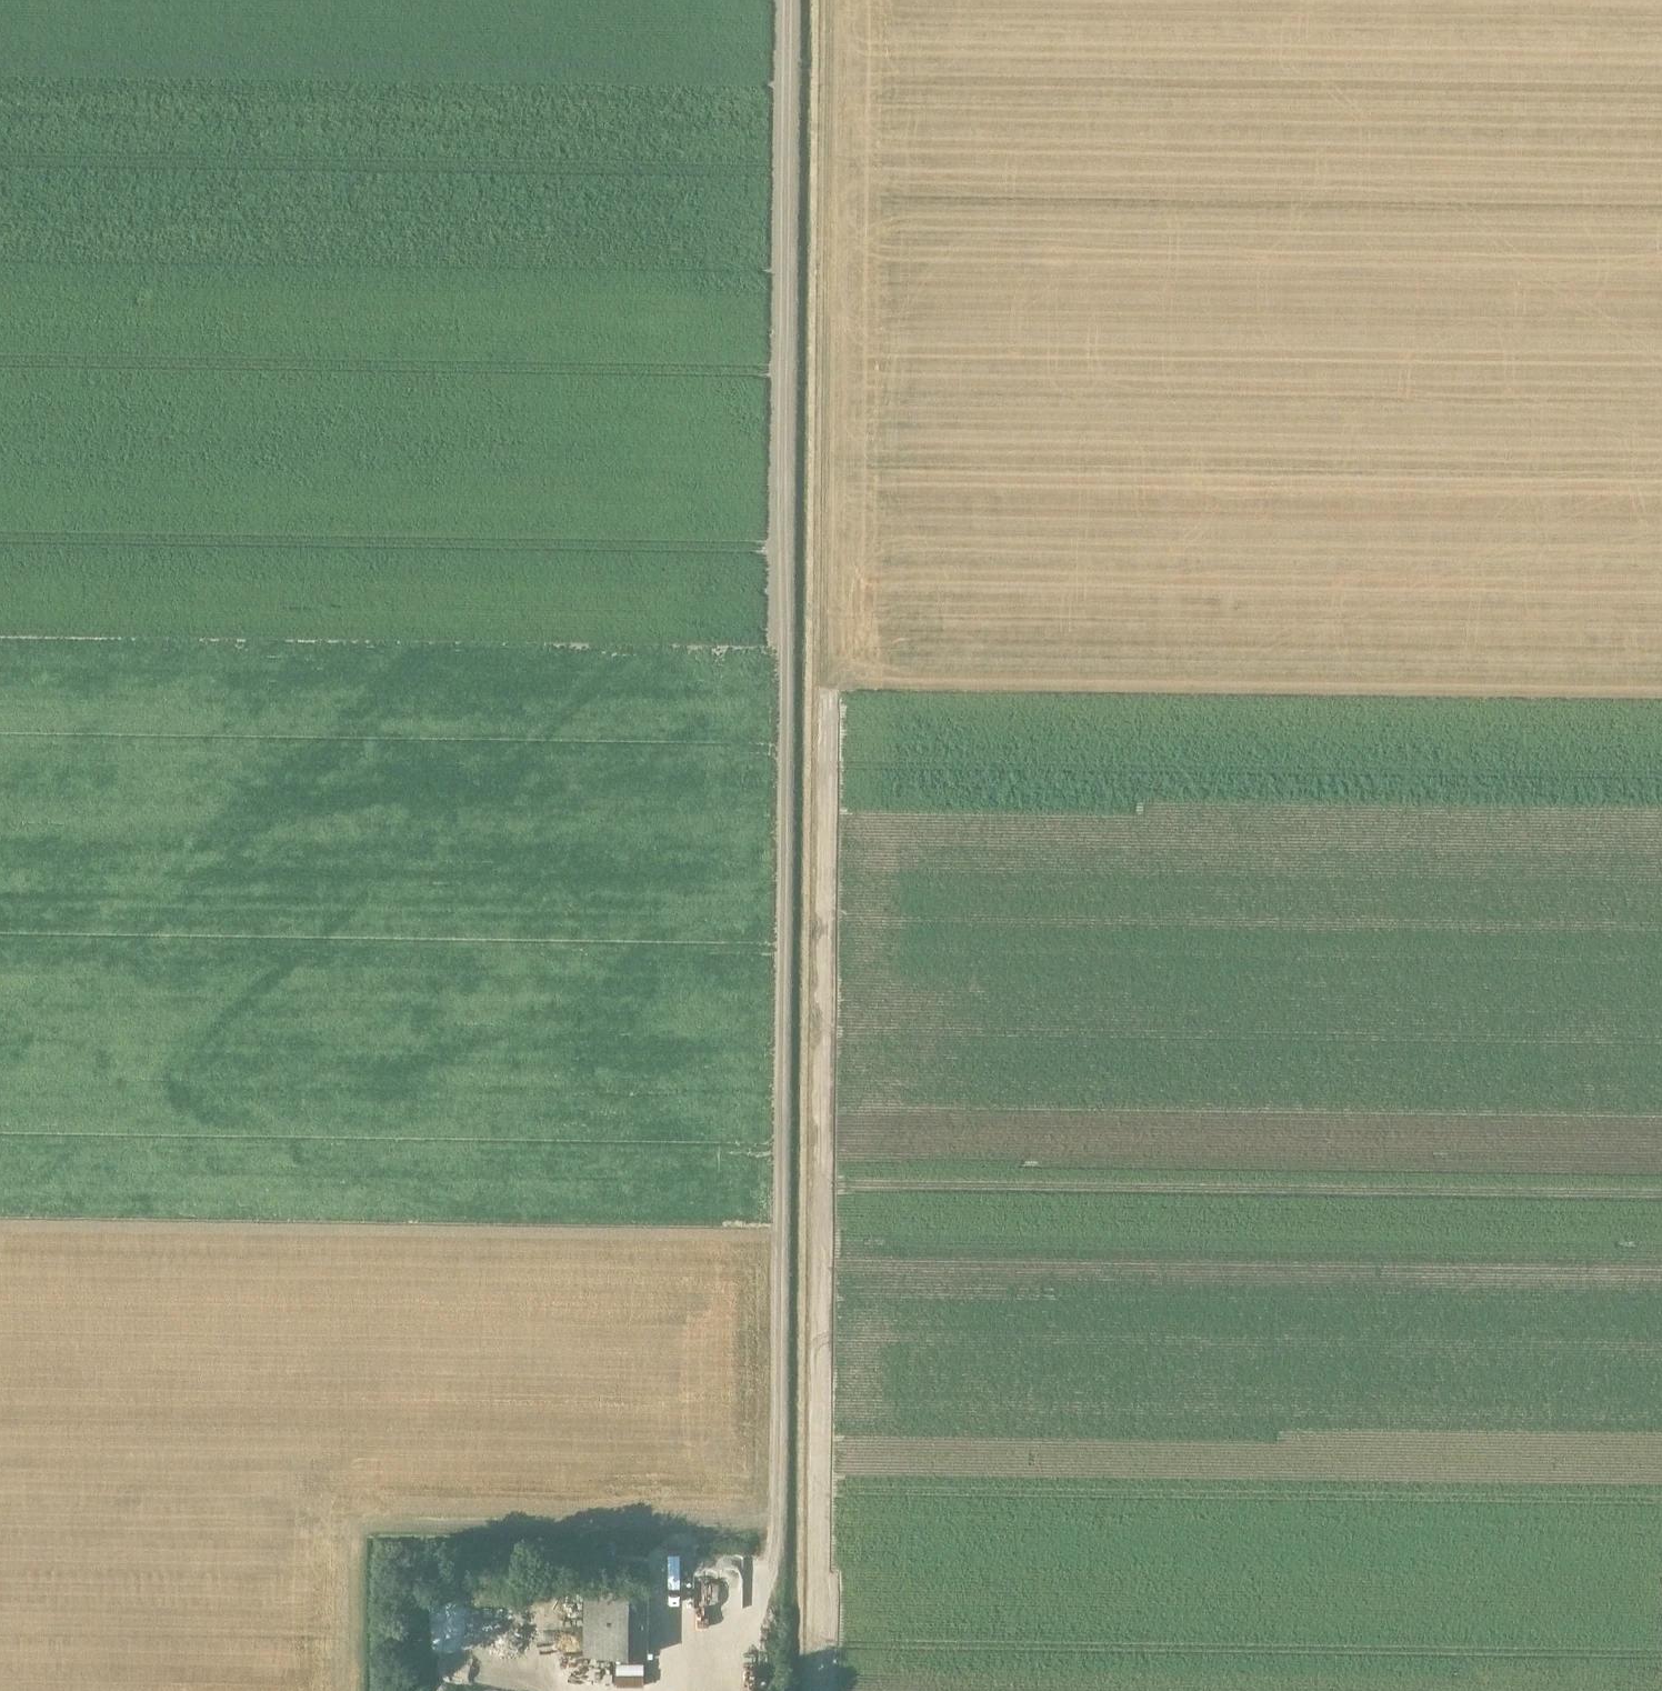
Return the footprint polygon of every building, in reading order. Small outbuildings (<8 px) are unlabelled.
[(647,1655),(647,1586),(582,1586),(581,1654),(647,1655)]
